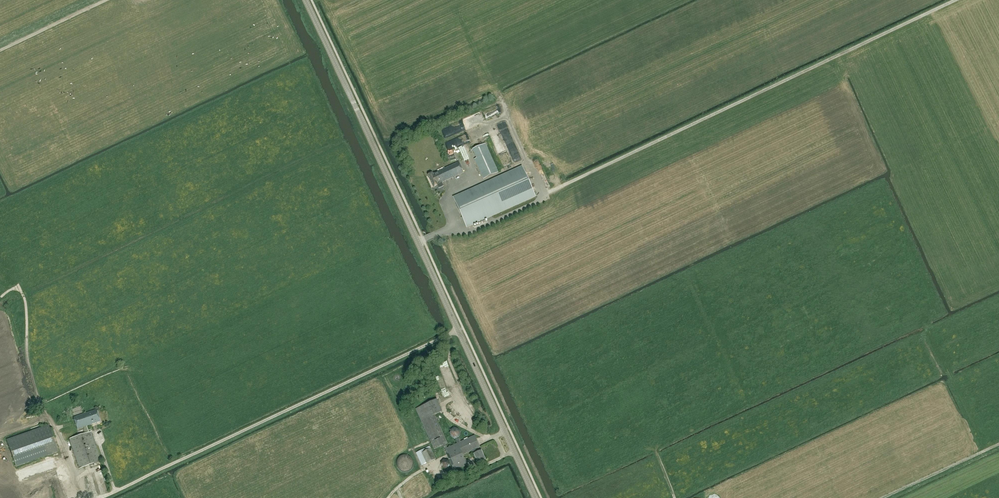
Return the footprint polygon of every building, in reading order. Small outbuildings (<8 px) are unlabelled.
[(489,132),(499,128),(497,124),(487,128),(489,132)] [(445,142),(447,148),(452,146),(453,150),(458,148),(461,156),(468,154),(465,146),(468,145),(467,140),(471,139),(469,133),(445,142)] [(475,160),(483,179),(498,172),(485,144),(473,150),(477,159),(475,160)] [(439,188),(443,186),(442,183),(464,173),(459,162),(433,174),(432,173),(428,175),(433,187),(438,185),(439,188)] [(466,227),(535,197),(522,167),(453,198),(466,227)] [(449,383),(456,381),(448,359),(441,362),(449,383)] [(438,380),(444,378),(443,372),(436,374),(438,380)] [(457,392),(455,386),(442,390),(444,397),(457,392)] [(447,448),(445,444),(447,443),(434,415),(442,411),(437,400),(416,409),(434,449),(443,445),(454,471),(467,465),(462,455),(473,450),(474,454),(478,463),(485,460),(481,451),(477,453),(476,449),(480,447),(475,436),(460,443),(458,438),(455,440),(457,444),(447,448)] [(465,419),(468,405),(459,403),(458,408),(453,407),(454,403),(451,402),(449,410),(461,413),(460,418),(465,419)] [(96,410),(73,418),(77,429),(84,427),(86,426),(100,421),(96,410)] [(16,467),(57,452),(48,425),(6,440),(16,467)] [(85,434),(69,439),(79,469),(100,461),(91,432),(89,433),(85,434)] [(420,451),(421,453),(426,464),(436,459),(431,449),(429,446),(420,451)] [(415,463),(413,454),(409,454),(409,456),(405,457),(406,465),(415,463)] [(71,492),(77,489),(69,473),(60,477),(64,484),(62,485),(68,497),(73,495),(71,492)]
